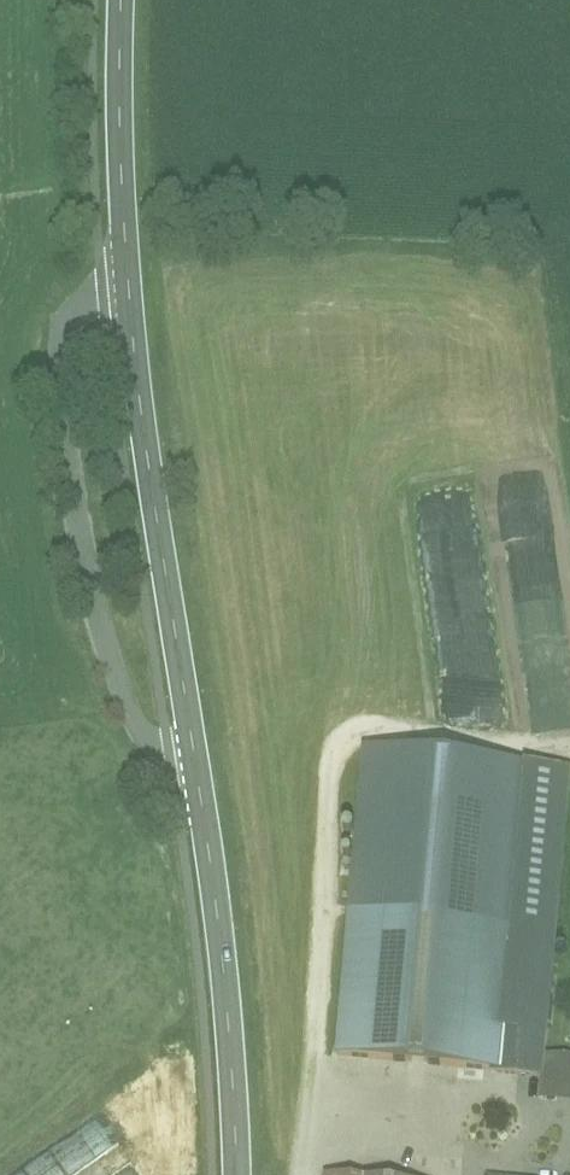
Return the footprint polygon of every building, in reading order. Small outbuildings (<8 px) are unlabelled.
[(366,763),(335,1053),(527,1074),(559,784),(366,763)] [(537,1102),(569,1103),(569,1058),(538,1058),(537,1102)]
